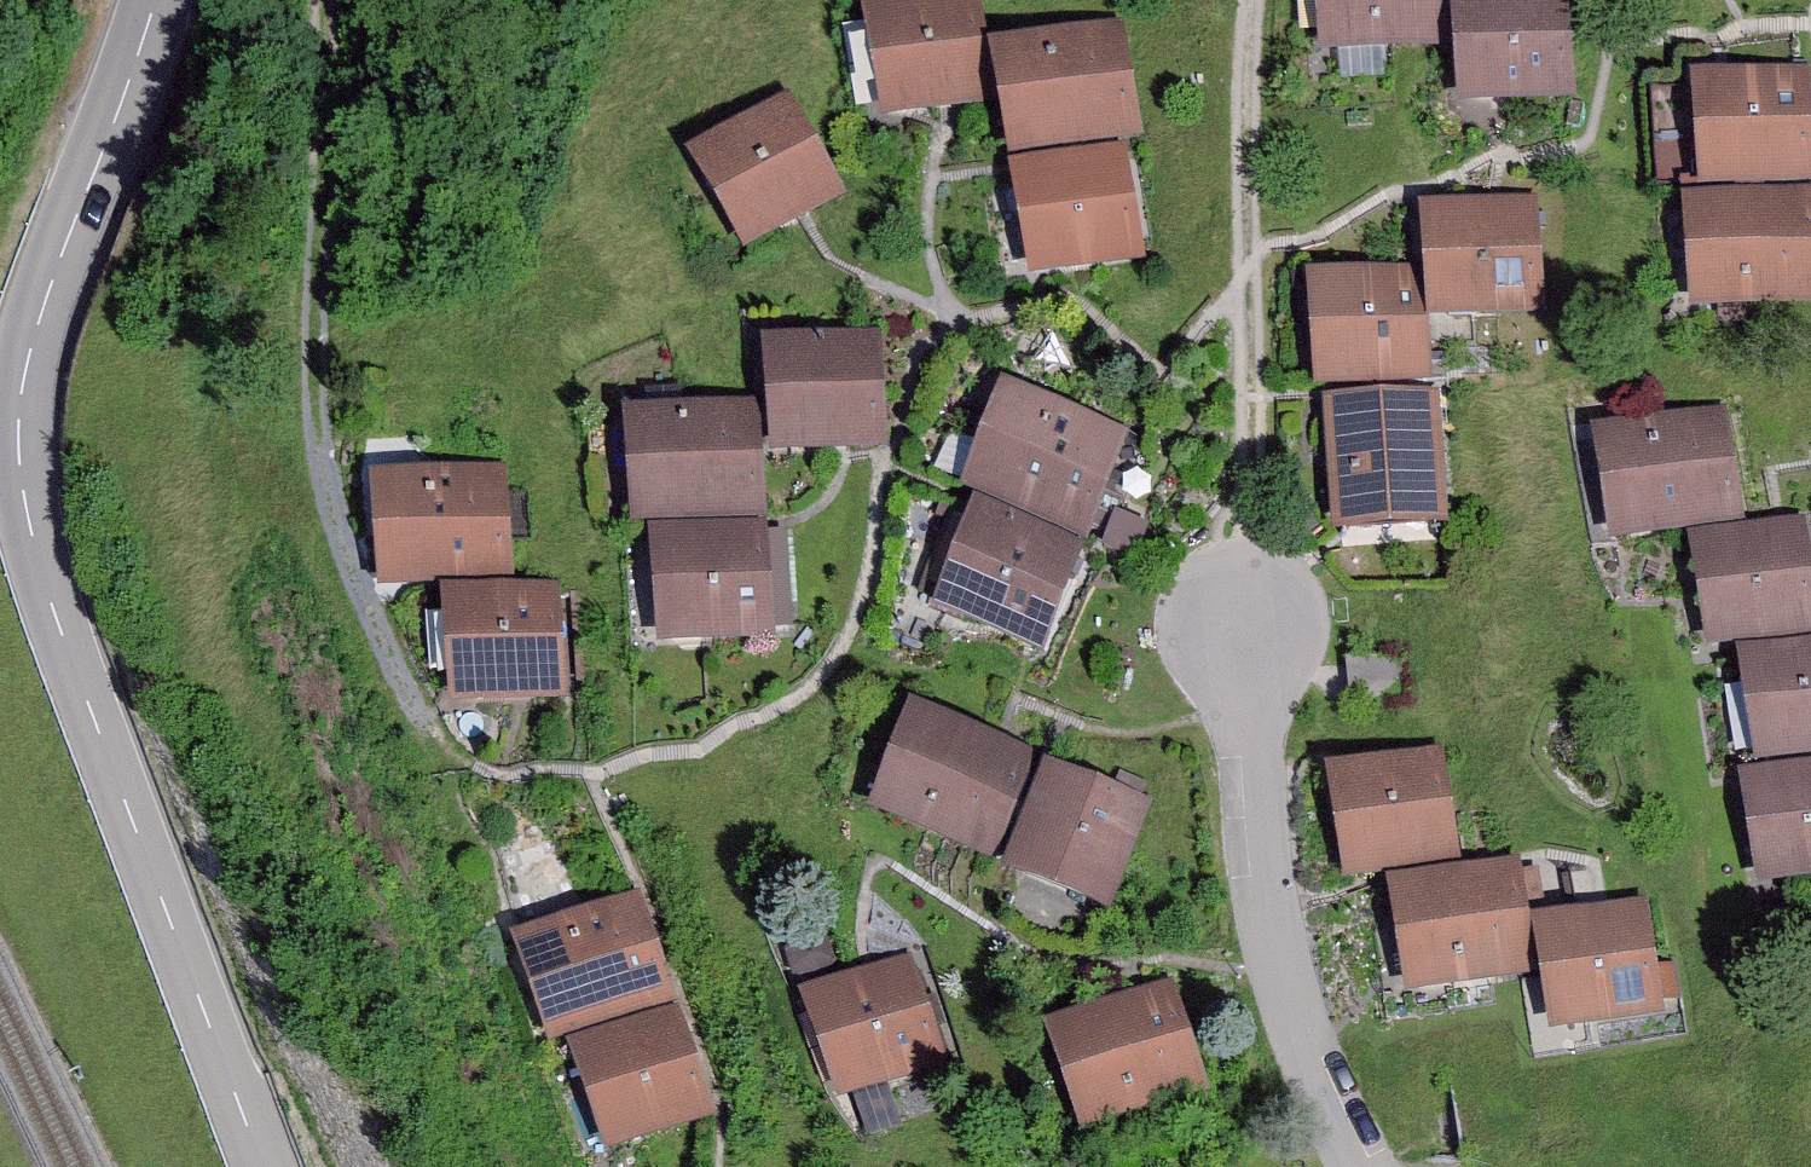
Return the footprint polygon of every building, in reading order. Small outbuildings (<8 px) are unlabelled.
[(881,118),(954,107),(993,101),(978,0),(901,0),(864,6),(881,118)] [(1326,51),(1451,41),(1447,0),(1322,0),(1326,51)] [(1464,106),(1576,99),(1570,0),(1457,0),(1464,106)] [(1010,159),(1141,134),(1120,24),(989,49),(1010,159)] [(1700,188),(1810,182),(1810,100),(1809,69),(1695,75),(1700,188)] [(690,153),(745,250),(804,216),(842,195),(787,98),(690,153)] [(1010,170),(1031,277),(1145,255),(1125,148),(1010,170)] [(1691,310),(1810,304),(1810,191),(1685,198),(1691,310)] [(1422,209),(1432,320),(1547,310),(1537,199),(1422,209)] [(1309,275),(1317,386),(1428,378),(1420,267),(1309,275)] [(766,343),(773,453),(884,446),(878,337),(766,343)] [(962,488),(1090,538),(1130,433),(1003,384),(962,488)] [(1327,397),(1335,528),(1445,521),(1437,391),(1327,397)] [(634,523),(765,515),(758,404),(626,413),(634,523)] [(1595,432),(1614,540),(1744,518),(1725,409),(1595,432)] [(375,480),(383,588),(453,583),(452,572),(512,568),(505,470),(375,480)] [(931,608),(1044,652),(1086,545),(972,501),(931,608)] [(1116,512),(1104,543),(1132,553),(1143,522),(1116,512)] [(1712,650),(1810,632),(1810,554),(1805,520),(1691,540),(1712,650)] [(651,535),(659,644),(777,636),(777,627),(769,532),(769,527),(651,535)] [(786,530),(769,532),(777,627),(793,626),(786,530)] [(443,594),(450,706),(565,699),(559,587),(443,594)] [(1758,763),(1810,754),(1810,641),(1738,654),(1758,763)] [(1407,652),(1349,657),(1353,699),(1411,694),(1407,652)] [(868,811),(994,859),(1035,752),(910,704),(868,811)] [(1328,769),(1347,873),(1462,853),(1443,749),(1328,769)] [(1004,870),(1111,910),(1151,805),(1044,764),(1004,870)] [(1755,885),(1810,877),(1810,764),(1738,776),(1755,885)] [(1392,883),(1410,992),(1533,972),(1515,863),(1392,883)] [(511,937),(549,1042),(677,997),(639,892),(511,937)] [(1535,921),(1554,1031),(1664,1012),(1644,901),(1535,921)] [(855,1096),(869,1138),(905,1127),(890,1082),(945,1064),(911,957),(802,993),(837,1102),(855,1096)] [(1161,1102),(1171,1130),(1221,1112),(1174,981),(1046,1027),(1083,1130),(1161,1102)] [(569,1049),(604,1150),(712,1113),(676,1012),(569,1049)]
